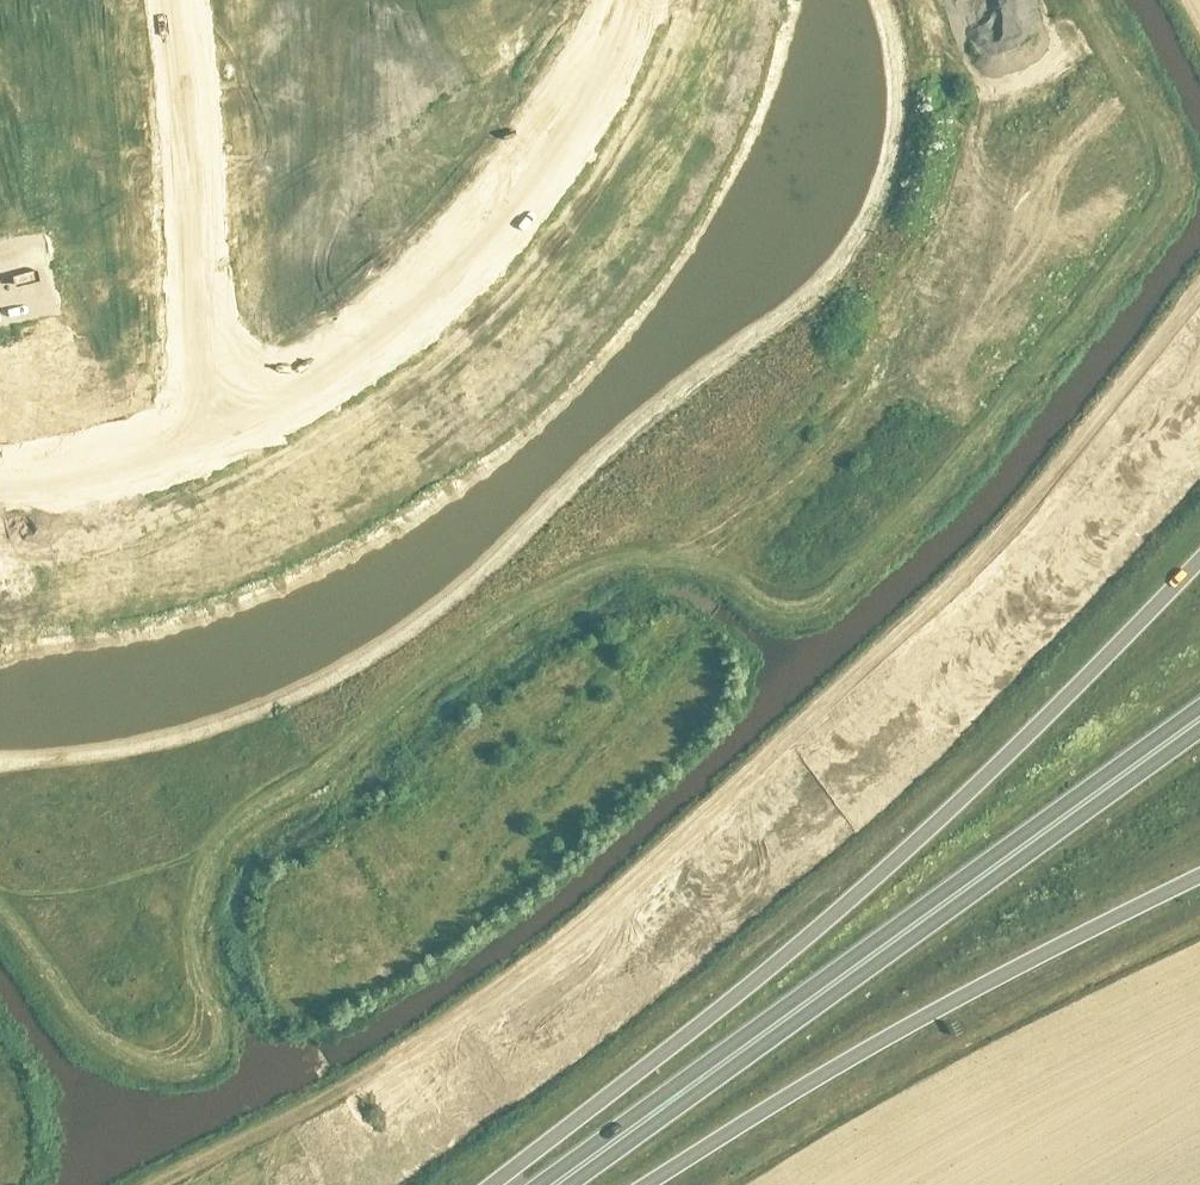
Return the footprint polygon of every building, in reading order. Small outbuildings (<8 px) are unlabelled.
[(40,11),(56,13),(57,0),(40,0),(40,11)] [(329,8),(354,10),(354,0),(329,0),(329,8)] [(354,10),(378,11),(379,0),(354,0),(354,10)] [(378,11),(402,13),(403,0),(379,0),(378,11)] [(135,19),(133,36),(149,37),(147,20),(135,19)] [(14,46),(13,56),(27,57),(28,47),(14,46)] [(341,50),(340,64),(350,65),(351,51),(341,50)] [(365,52),(364,66),(374,67),(375,52),(365,52)] [(375,52),(374,67),(384,68),(385,53),(375,52)] [(414,55),(413,70),(422,70),(423,56),(414,55)] [(423,56),(422,70),(432,71),(433,57),(423,56)] [(27,94),(13,97),(15,106),(29,105),(27,94)] [(29,105),(15,106),(17,116),(31,113),(29,105)] [(0,110),(0,119),(10,117),(8,108),(0,110)] [(45,141),(31,144),(33,153),(47,152),(45,141)] [(47,152),(33,153),(35,163),(49,161),(47,152)] [(83,338),(67,340),(71,370),(86,369),(91,407),(102,405),(103,410),(118,408),(118,404),(120,403),(113,347),(114,347),(114,341),(84,345),(83,338)] [(42,368),(11,371),(19,433),(51,429),(46,391),(61,389),(58,359),(41,361),(42,368)] [(103,521),(56,531),(69,596),(116,587),(116,585),(137,581),(128,551),(109,555),(103,521)]
